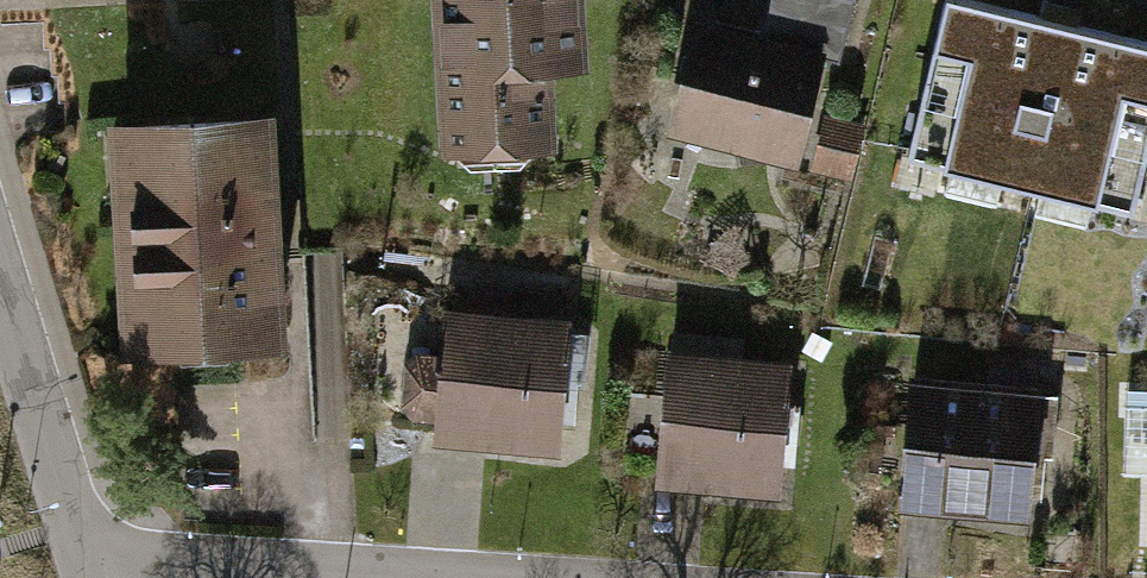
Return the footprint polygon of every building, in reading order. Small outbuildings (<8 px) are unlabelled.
[(458,11),(444,11),(451,124),(454,125),(456,153),(464,159),(525,156),(533,149),(533,135),(535,134),(542,120),(538,59),(574,57),(571,0),(457,0),(458,11)] [(783,0),(767,0),(756,41),(820,58),(825,37),(776,25),(783,0)] [(776,25),(825,37),(842,42),(853,0),(783,0),(776,25)] [(951,5),(915,156),(1132,207),(1146,145),(1146,53),(951,5)] [(696,27),(672,126),(796,157),(820,58),(756,41),(696,27)] [(269,112),(112,120),(124,353),(281,345),(269,112)] [(857,130),(828,122),(818,162),(847,170),(857,130)] [(577,312),(444,303),(441,346),(416,344),(410,439),(568,450),(577,312)] [(750,325),(679,319),(667,481),(789,490),(799,357),(748,353),(750,325)] [(1055,381),(914,374),(907,512),(1048,520),(1055,381)]
